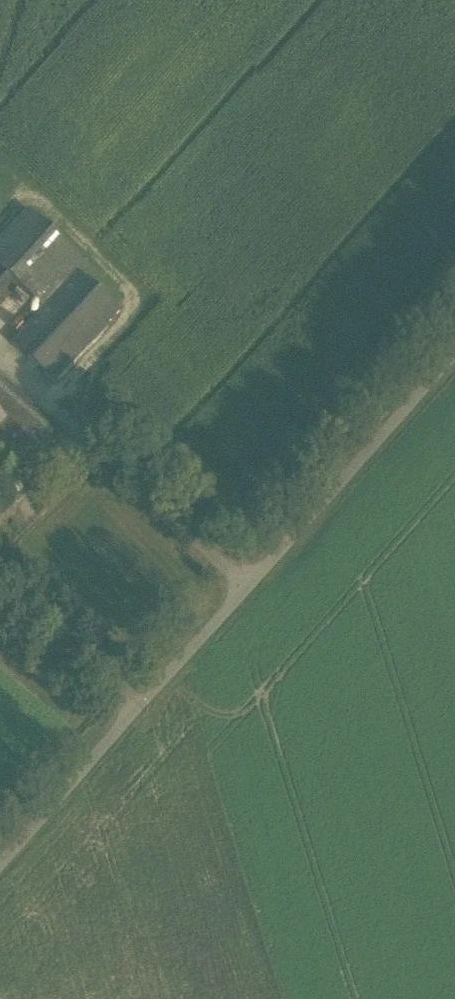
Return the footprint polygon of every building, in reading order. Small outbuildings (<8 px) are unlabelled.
[(79,274),(87,265),(27,209),(0,238),(0,309),(20,287),(42,308),(10,342),(53,383),(119,312),(79,274)]
